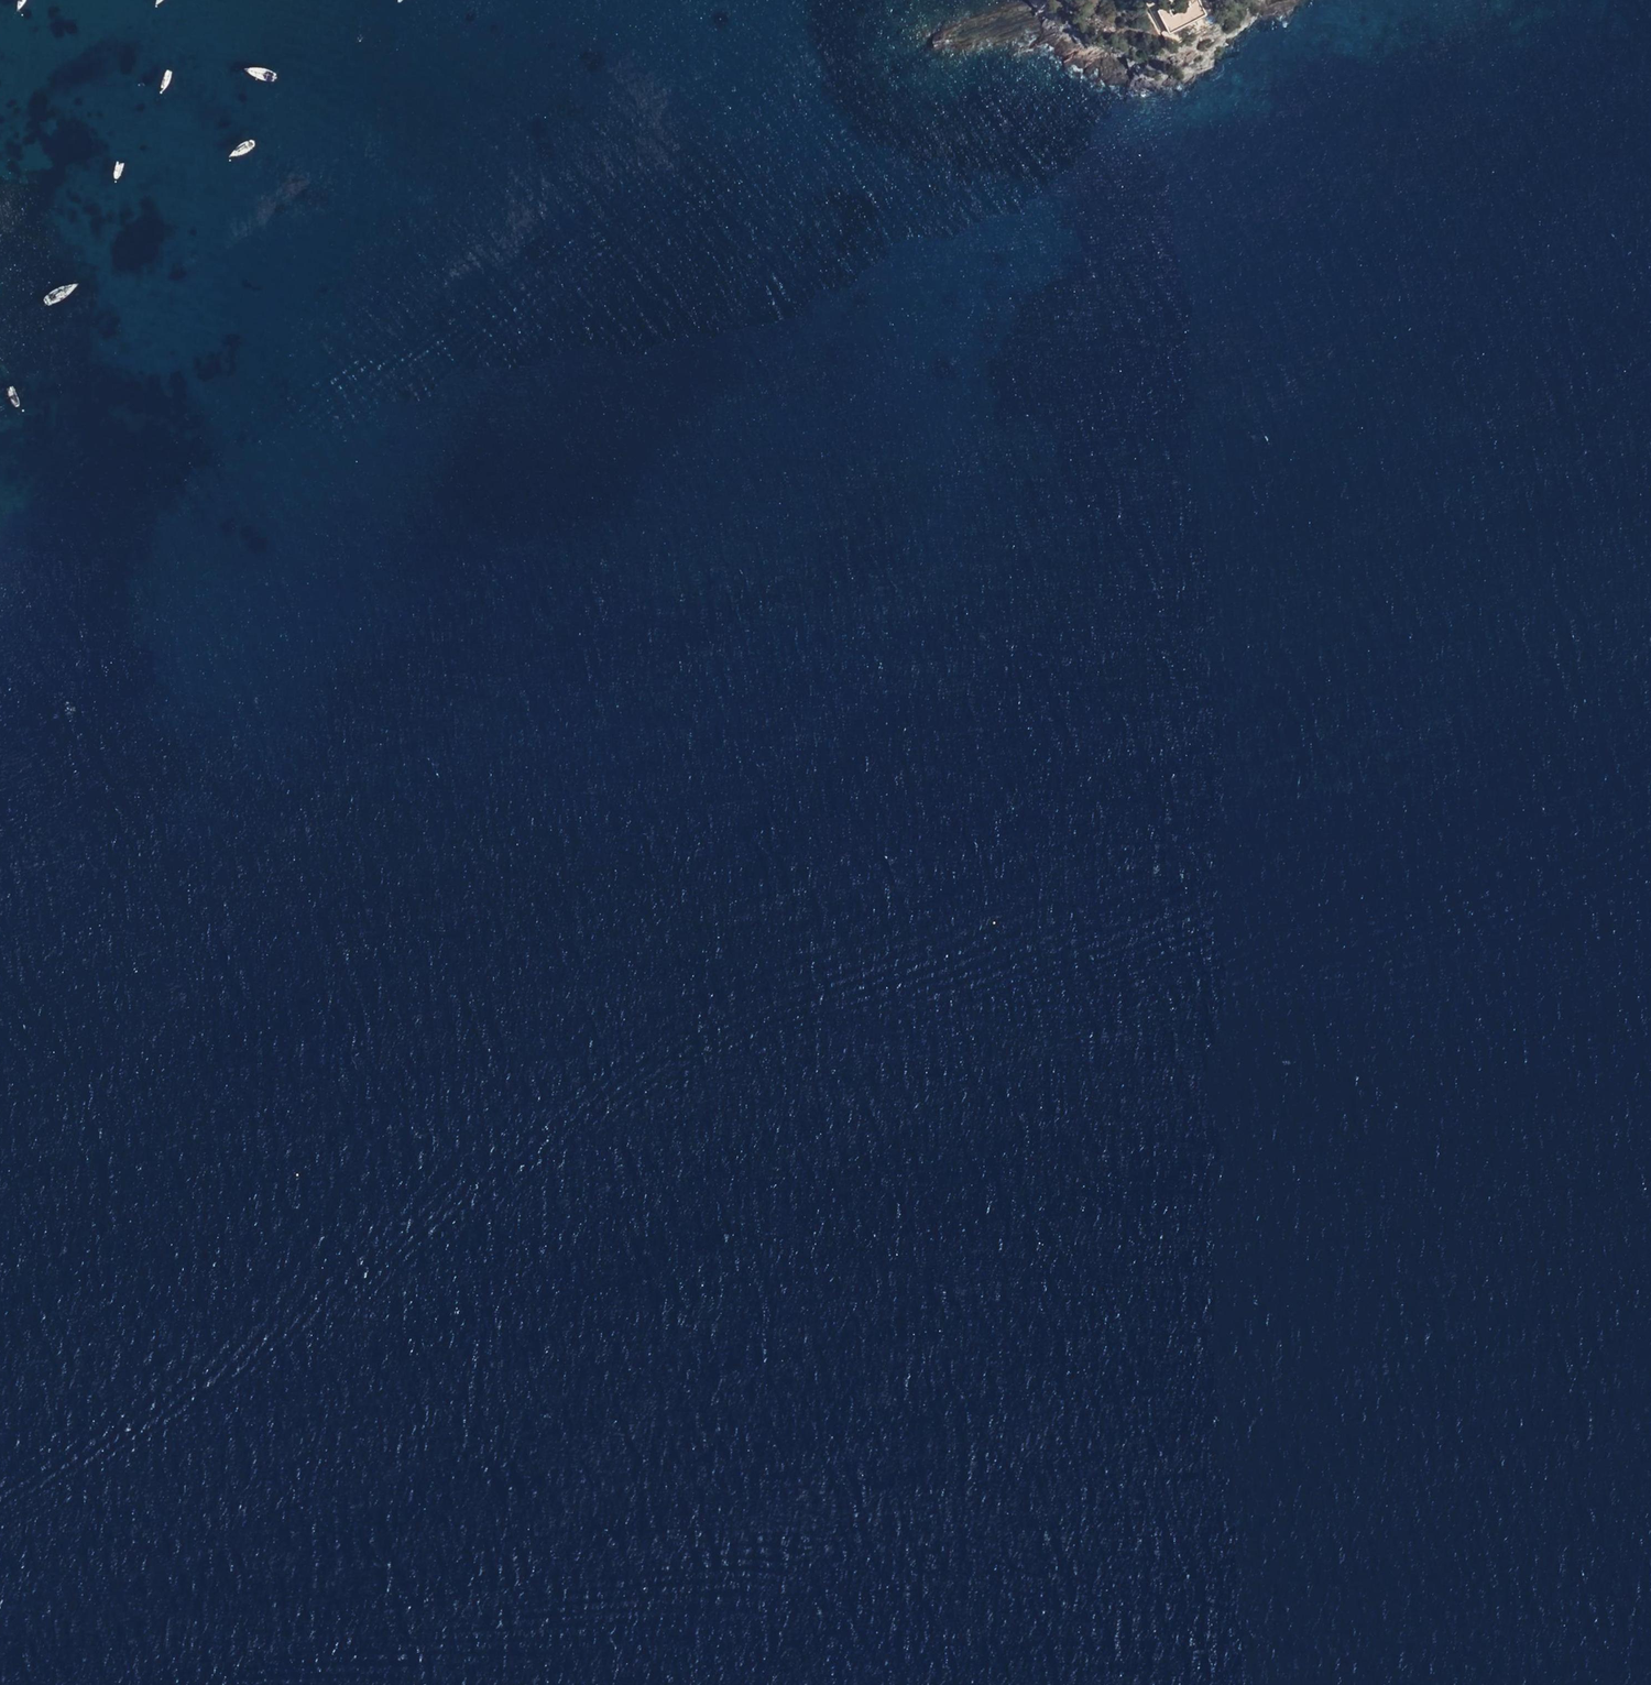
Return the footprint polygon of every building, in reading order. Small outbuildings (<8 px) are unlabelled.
[(1204,15),(1195,0),(1179,0),(1184,10),(1172,16),(1167,7),(1155,13),(1167,35),(1204,15)]
